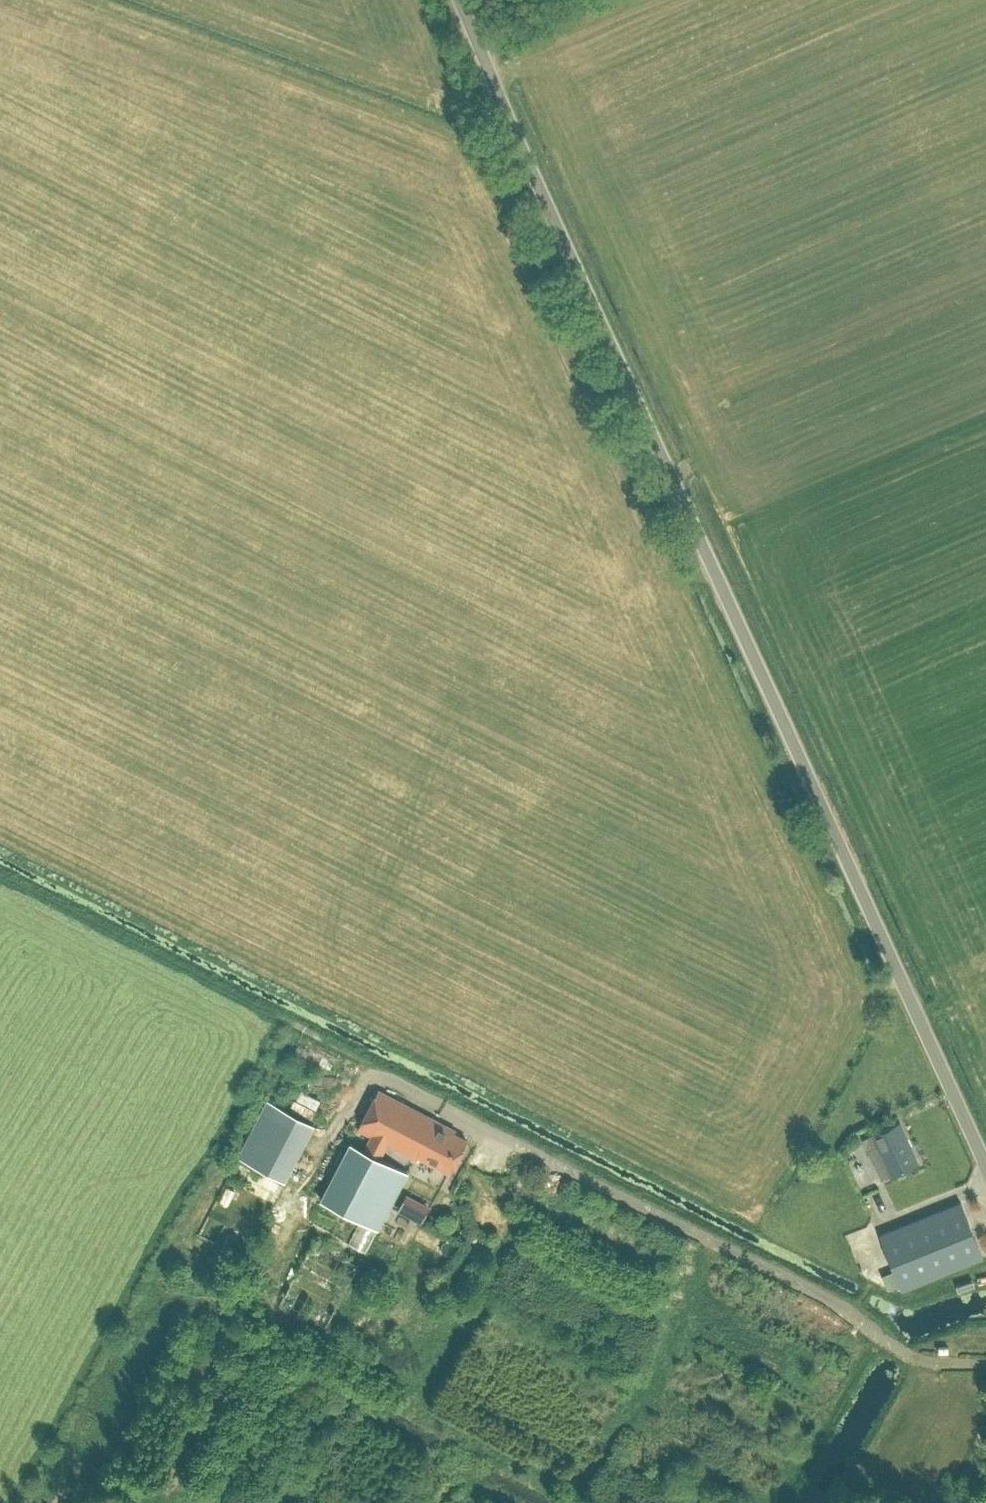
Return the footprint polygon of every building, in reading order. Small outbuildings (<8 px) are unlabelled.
[(385,1142),(418,1160),(419,1156),(449,1172),(466,1139),(453,1132),(455,1129),(377,1088),(356,1127),(370,1134),(362,1149),(348,1141),(318,1198),(375,1228),(405,1171),(377,1156),(385,1142)] [(314,1123),(268,1099),(238,1155),(284,1179),(314,1123)] [(891,1174),(918,1161),(899,1121),(872,1134),(876,1143),(867,1147),(881,1178),(891,1174)] [(879,1234),(901,1290),(983,1257),(960,1201),(879,1234)]
